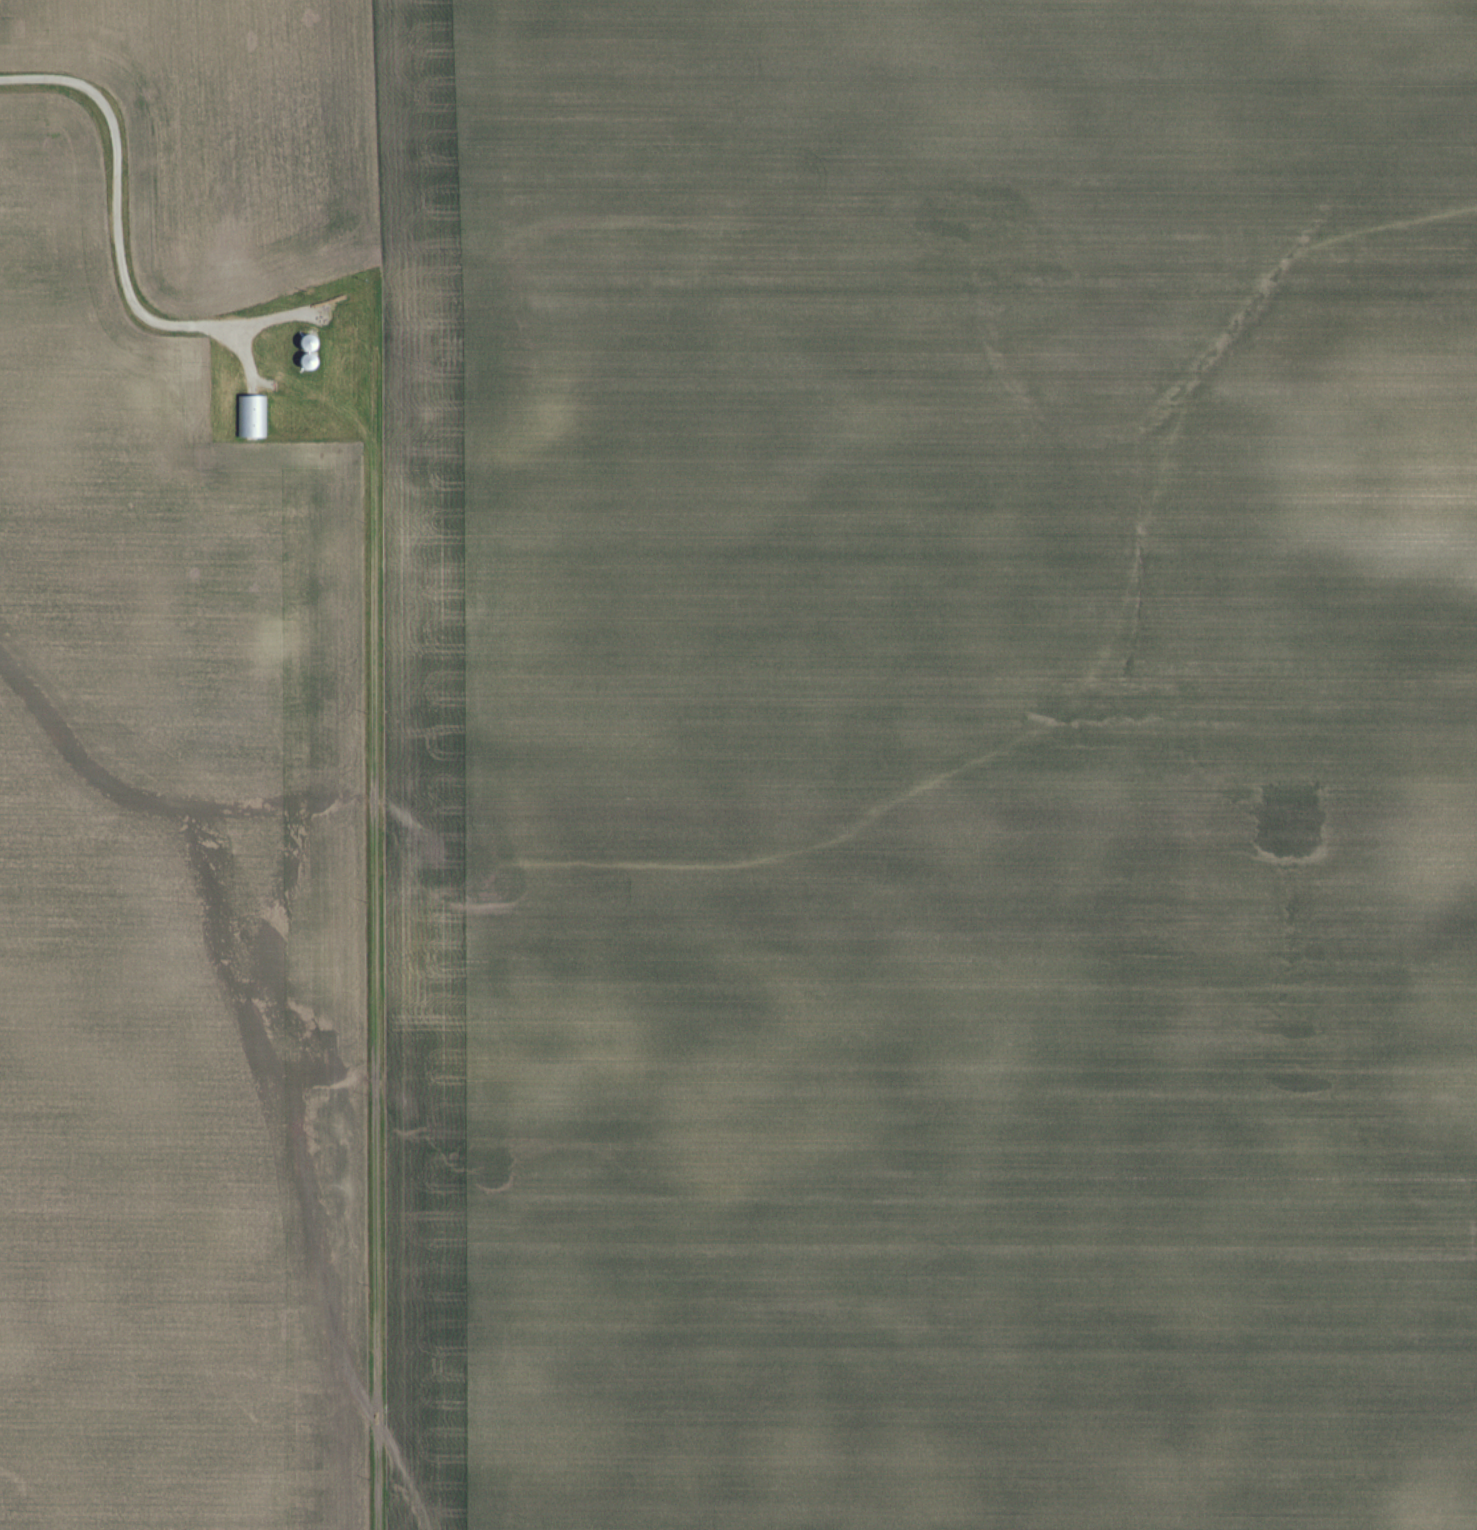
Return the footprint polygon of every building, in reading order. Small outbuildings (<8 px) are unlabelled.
[(315,336),(312,334),(309,334),(306,334),(303,335),(301,338),(299,340),(299,343),(299,346),(301,349),(303,351),(305,353),(308,353),(311,352),(314,351),(317,348),(318,345),(318,342),(317,339),(315,336)] [(315,355),(312,354),(308,353),(305,353),(302,355),(300,357),(299,359),(298,362),(299,365),(300,368),(302,370),(305,372),(308,372),(311,372),(314,370),(316,368),(317,365),(318,361),(317,358),(315,355)] [(237,395),(251,395),(266,395),(265,437),(237,437),(237,395)]
